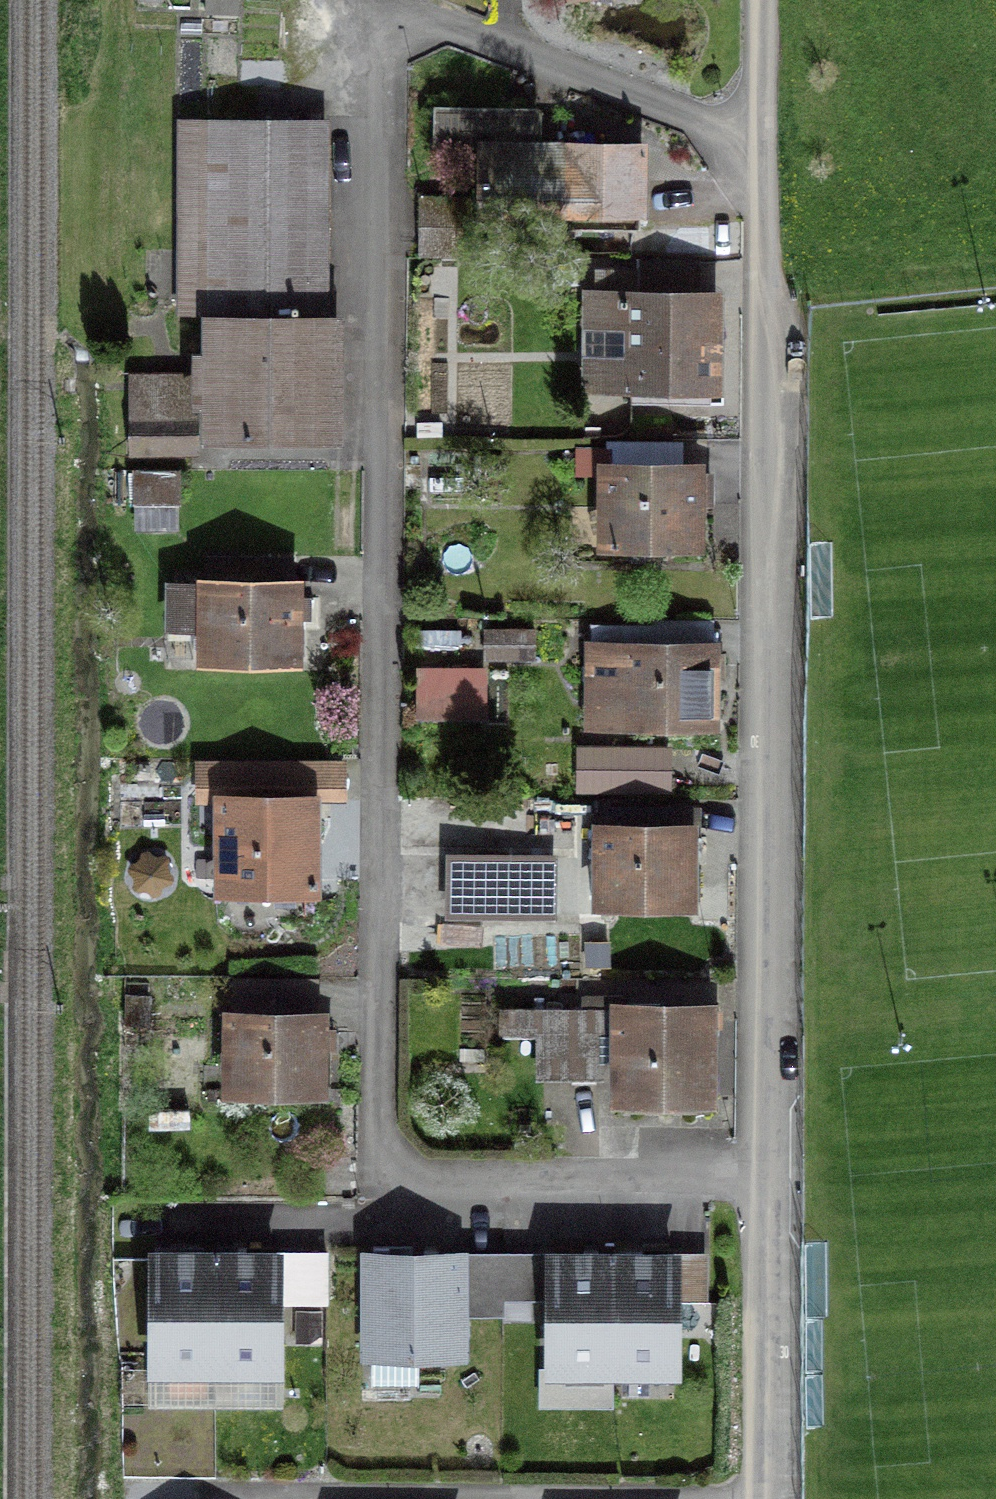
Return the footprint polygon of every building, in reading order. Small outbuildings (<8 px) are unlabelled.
[(514,112),(429,110),(428,147),(486,148),(485,220),(567,221),(570,148),(513,147),(514,112)] [(326,121),(183,118),(179,309),(212,310),(323,310),(326,121)] [(640,151),(570,148),(567,221),(637,225),(640,151)] [(464,200),(422,200),(420,257),(463,258),(464,200)] [(693,268),(605,267),(603,383),(713,385),(715,297),(692,297),(693,268)] [(323,310),(212,310),(212,384),(142,384),(142,439),(323,439),(323,310)] [(183,470),(140,469),(140,501),(183,501),(183,470)] [(701,470),(610,470),(610,541),(701,541),(701,470)] [(212,586),(168,585),(168,625),(211,625),(211,657),(296,657),(297,559),(212,558),(212,586)] [(533,628),(483,628),(483,658),(533,658),(533,628)] [(712,656),(599,650),(596,716),(708,722),(712,656)] [(673,745),(577,743),(576,791),(672,793),(673,745)] [(323,777),(203,773),(202,803),(226,804),(223,888),(320,891),(323,777)] [(708,836),(610,838),(612,926),(709,924),(708,836)] [(510,859),(455,857),(453,915),(508,917),(510,859)] [(710,1014),(504,1013),(504,1073),(625,1074),(625,1106),(709,1107),(710,1014)] [(332,1028),(242,1029),(244,1111),(333,1109),(332,1028)] [(213,1398),(212,1256),(151,1257),(152,1398),(213,1398)] [(212,1256),(213,1398),(280,1398),(279,1256),(212,1256)] [(478,1261),(373,1258),(370,1368),(476,1371),(478,1261)] [(612,1375),(611,1261),(556,1261),(557,1375),(612,1375)] [(611,1261),(612,1375),(679,1375),(679,1261),(611,1261)]
